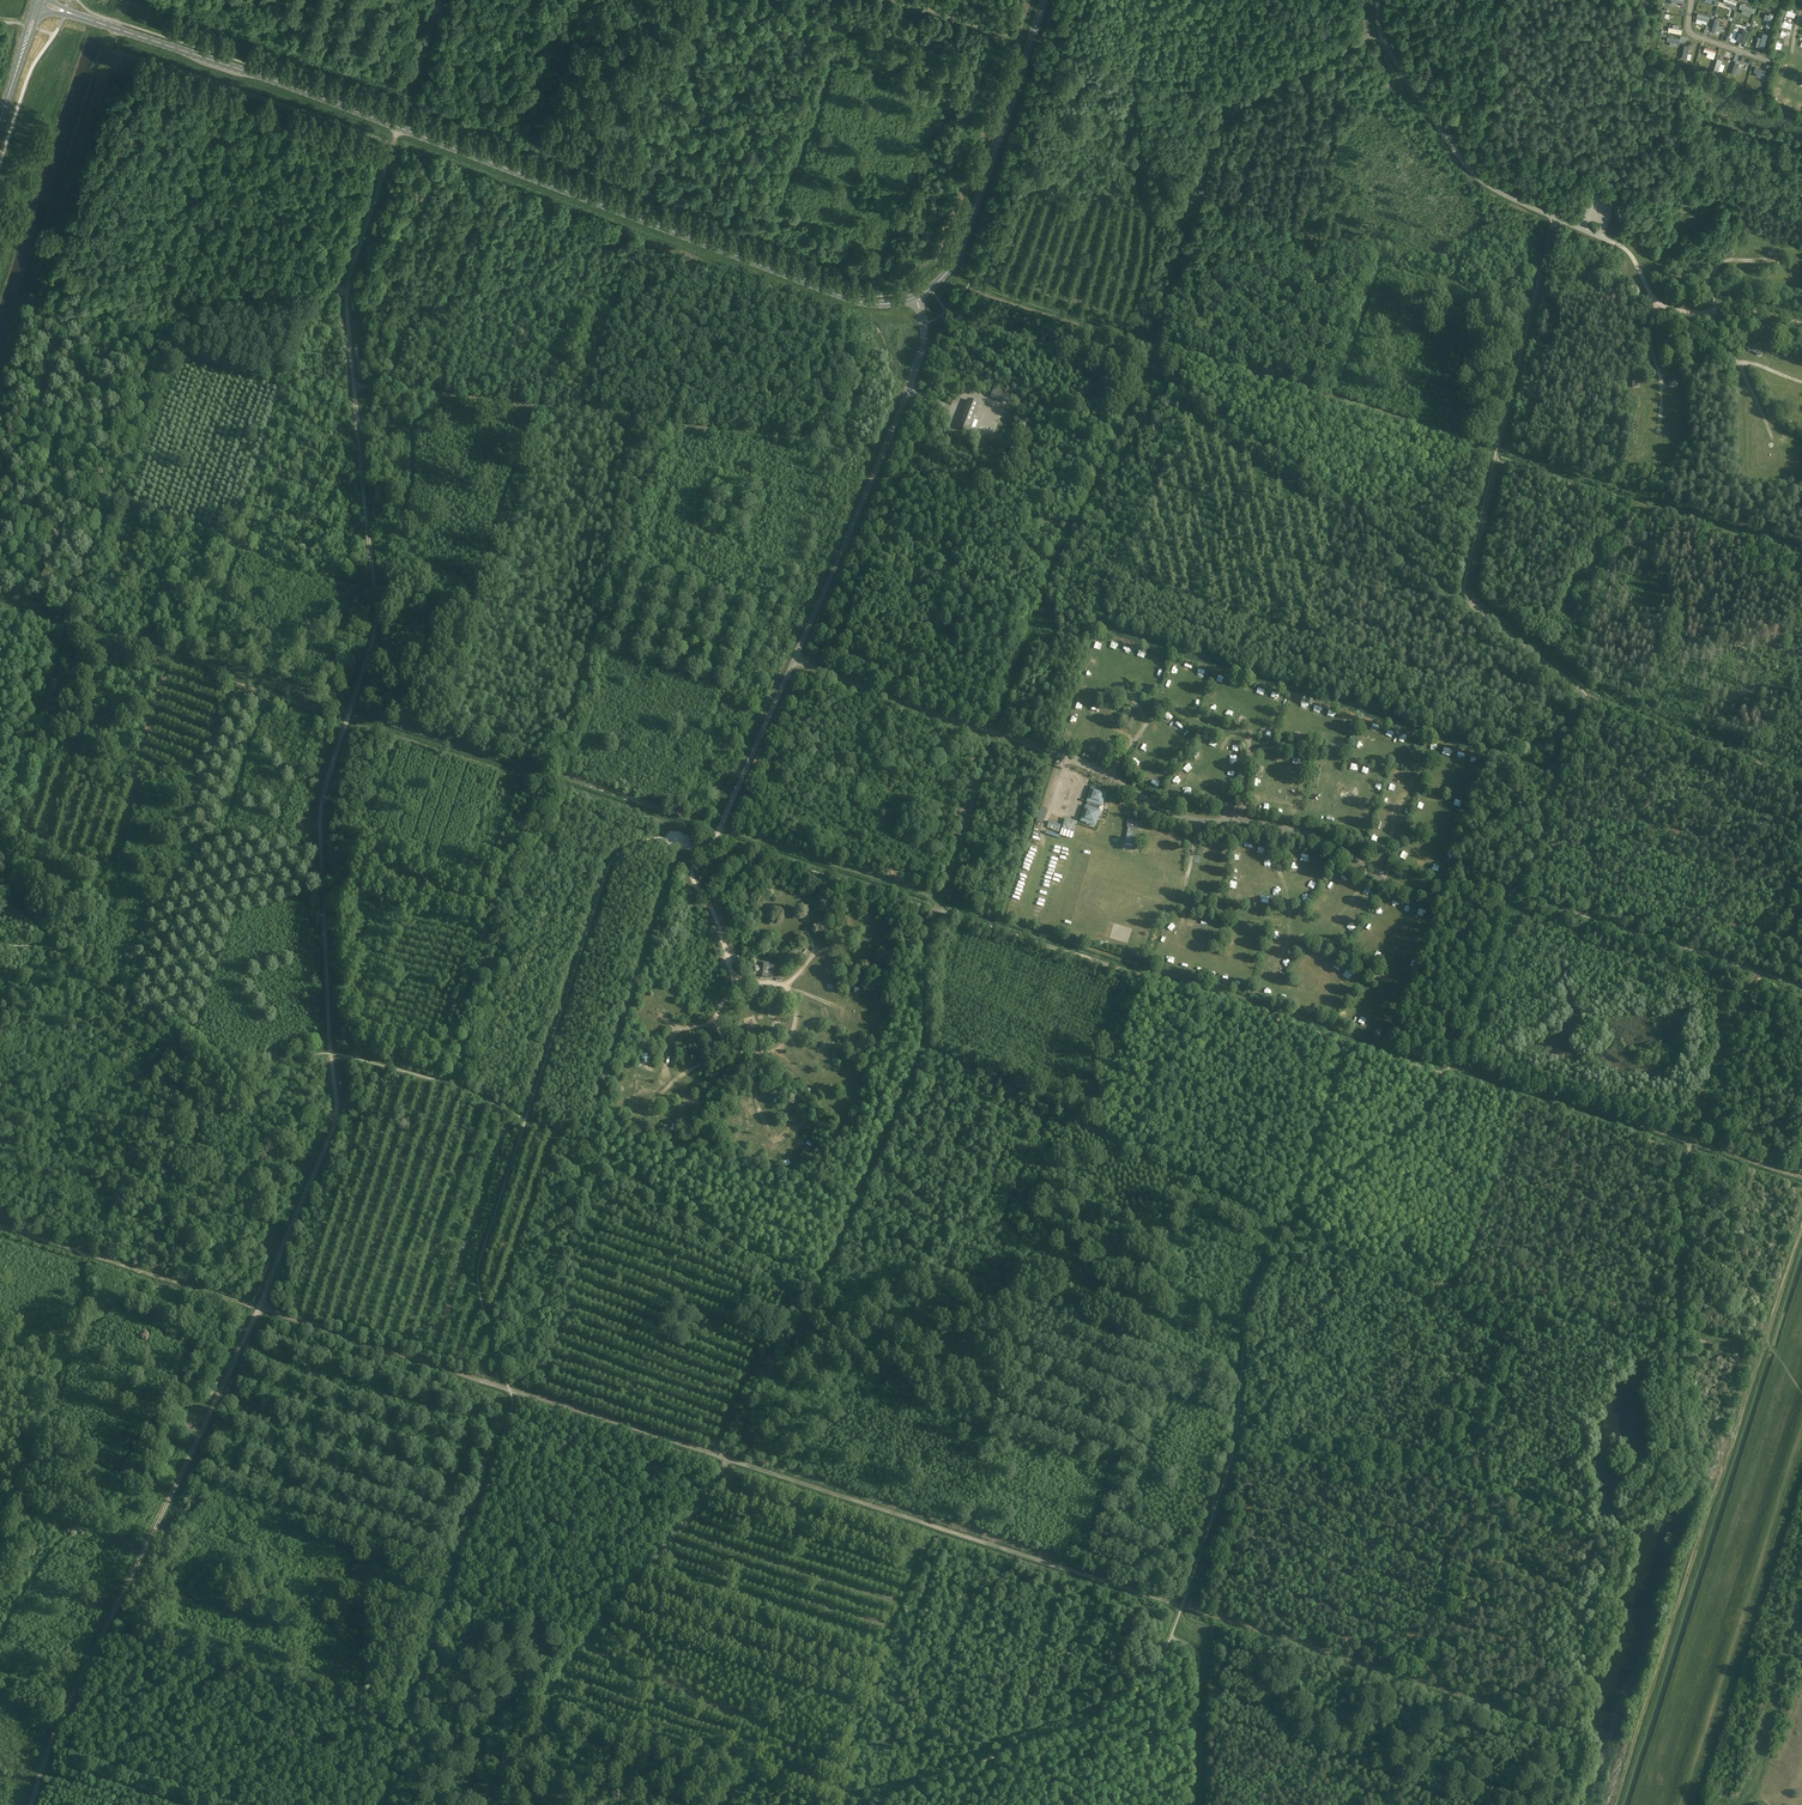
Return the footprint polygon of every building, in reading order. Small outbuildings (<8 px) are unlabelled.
[(1753,9),(1740,5),(1739,8),(1752,13),(1753,9)] [(1785,13),(1792,14),(1793,8),(1786,6),(1785,13)] [(1704,8),(1702,15),(1709,16),(1711,7),(1708,7),(1707,9),(1704,8)] [(1773,16),(1768,14),(1764,27),(1769,28),(1773,16)] [(1719,21),(1715,19),(1711,33),(1714,35),(1719,21)] [(1743,44),(1747,30),(1743,29),(1739,43),(1743,44)] [(1766,35),(1762,34),(1757,48),(1762,49),(1766,35)] [(1681,57),(1687,59),(1690,46),(1684,44),(1681,57)] [(1721,61),(1717,60),(1713,72),(1718,73),(1721,61)] [(1740,64),(1736,62),(1732,75),(1737,77),(1740,64)] [(1766,71),(1754,68),(1753,73),(1765,76),(1766,71)] [(1768,84),(1756,81),(1754,88),(1766,91),(1768,84)] [(1669,380),(1669,383),(1672,386),(1675,386),(1678,383),(1678,380),(1676,377),(1672,377),(1669,380)] [(991,397),(997,400),(1000,391),(994,388),(991,397)] [(1012,395),(1000,391),(997,400),(1006,403),(1008,404),(1012,395)] [(1012,395),(1009,402),(1017,405),(1020,398),(1012,395)] [(979,404),(968,400),(962,414),(961,414),(956,427),(969,432),(974,419),(973,419),(979,404)] [(1095,643),(1093,649),(1100,651),(1102,645),(1095,643)] [(1166,684),(1173,686),(1175,679),(1168,677),(1166,684)] [(1111,695),(1116,697),(1119,690),(1113,688),(1111,695)] [(1216,696),(1218,690),(1212,688),(1210,694),(1216,696)] [(1302,699),(1301,705),(1309,707),(1310,701),(1302,699)] [(1075,708),(1081,710),(1083,703),(1077,701),(1075,708)] [(1136,716),(1132,714),(1127,727),(1130,729),(1136,716)] [(1177,718),(1173,722),(1177,728),(1182,724),(1177,718)] [(1153,731),(1157,726),(1152,722),(1149,728),(1153,731)] [(1432,741),(1430,746),(1437,749),(1439,743),(1432,741)] [(1412,749),(1417,751),(1420,745),(1414,743),(1412,749)] [(1196,751),(1202,754),(1205,749),(1199,746),(1196,751)] [(1142,757),(1145,752),(1140,748),(1136,753),(1142,757)] [(1106,792),(1091,787),(1087,801),(1088,802),(1086,807),(1085,807),(1081,821),(1095,825),(1099,811),(1098,811),(1100,806),(1101,806),(1106,792)] [(1224,806),(1223,815),(1233,816),(1234,807),(1224,806)] [(1040,808),(1036,822),(1042,824),(1046,810),(1040,808)] [(1073,821),(1062,817),(1059,826),(1070,830),(1073,821)] [(1128,827),(1139,829),(1140,822),(1130,820),(1128,827)] [(1133,834),(1127,833),(1125,844),(1131,845),(1133,834)] [(1036,855),(1032,854),(1033,851),(1029,850),(1026,858),(1034,861),(1036,855)] [(1024,867),(1022,873),(1030,876),(1032,869),(1024,867)] [(1325,892),(1323,897),(1328,900),(1331,895),(1325,892)] [(1031,915),(1032,908),(1020,906),(1019,913),(1031,915)] [(1421,907),(1420,913),(1428,915),(1430,909),(1421,907)] [(1352,929),(1356,923),(1351,920),(1347,926),(1352,929)] [(1307,956),(1314,959),(1316,954),(1309,951),(1307,956)] [(1299,964),(1304,969),(1308,964),(1303,960),(1299,964)] [(764,964),(764,971),(772,972),(773,965),(764,964)] [(1243,985),(1245,979),(1239,977),(1237,983),(1243,985)] [(1347,997),(1351,993),(1347,989),(1343,993),(1347,997)] [(86,1710),(93,1706),(90,1701),(83,1705),(86,1710)]
